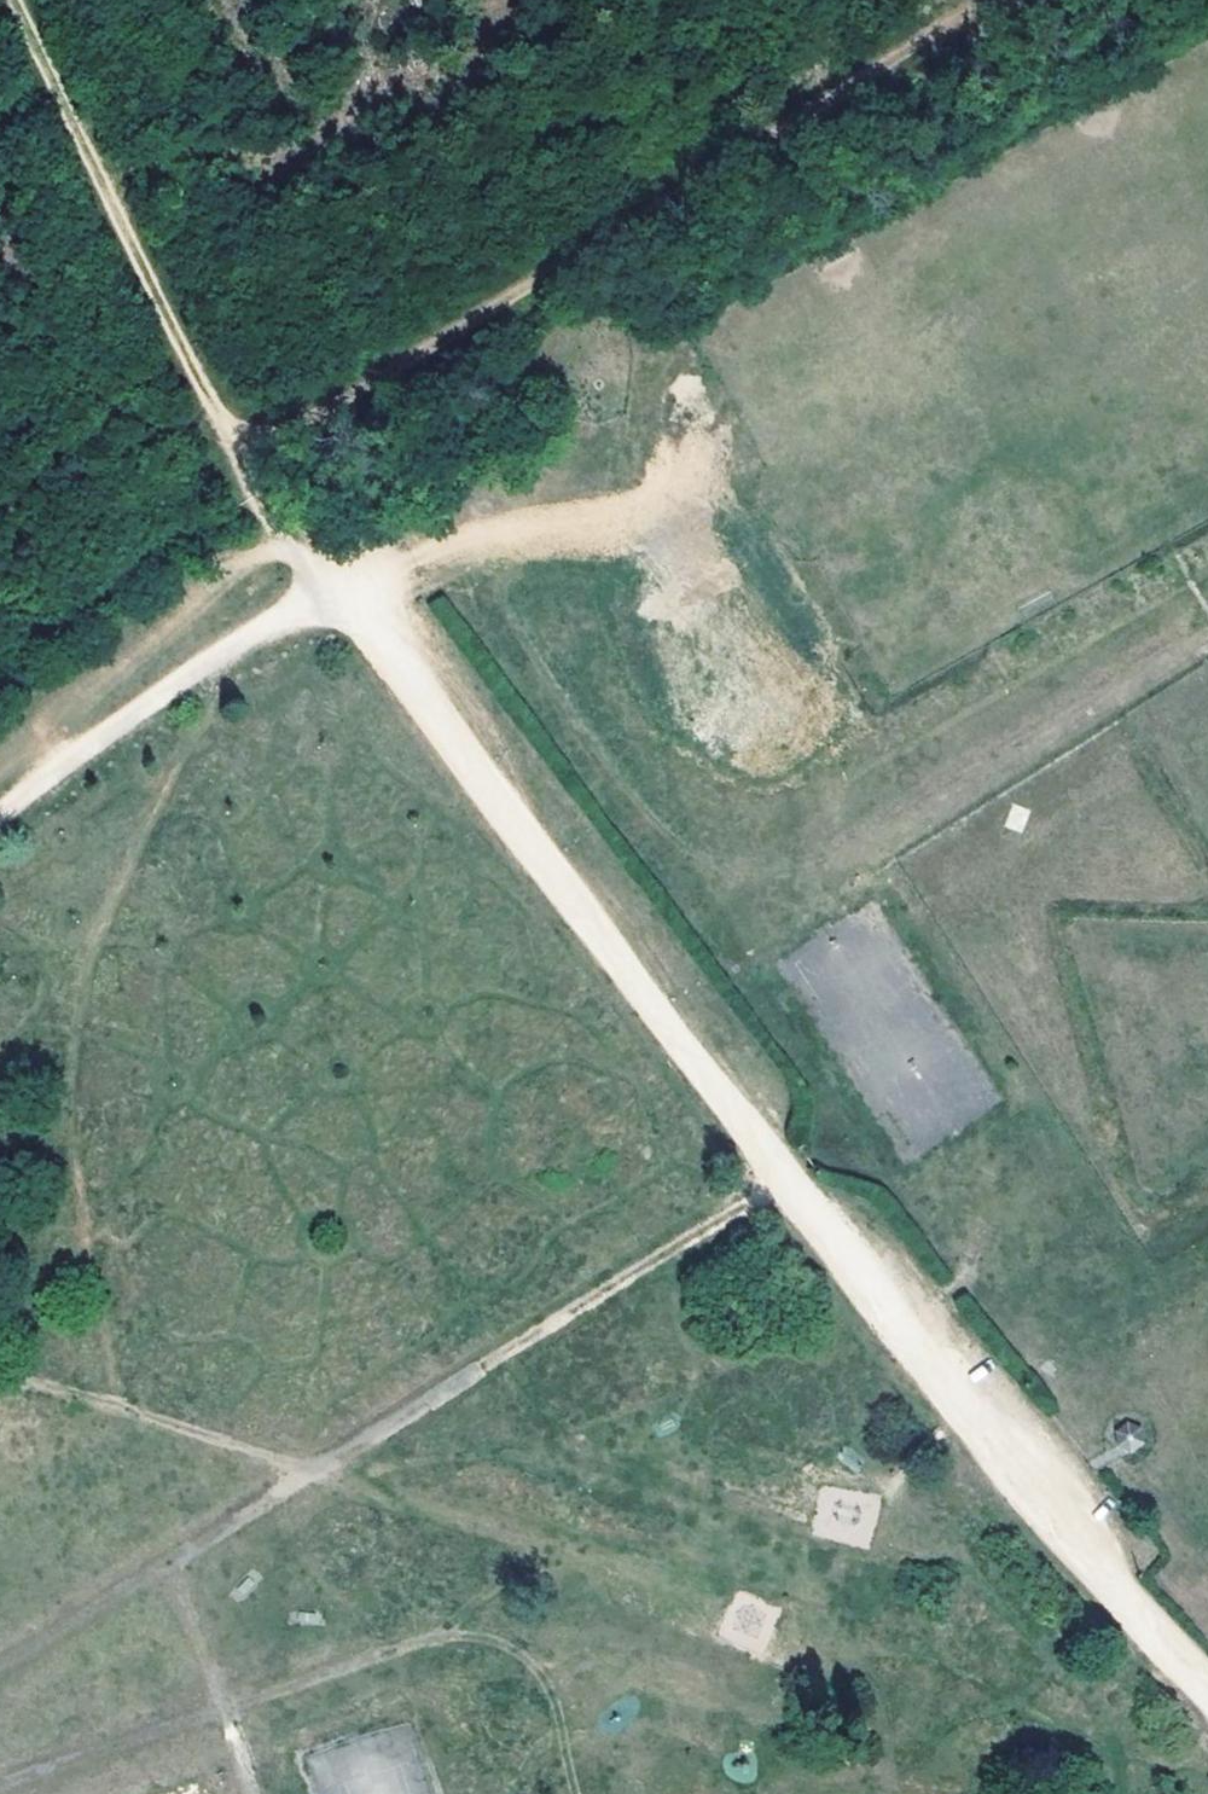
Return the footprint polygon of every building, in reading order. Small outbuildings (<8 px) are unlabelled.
[(1061,1364),(1049,1374),(1060,1387),(1072,1377),(1061,1364)]
